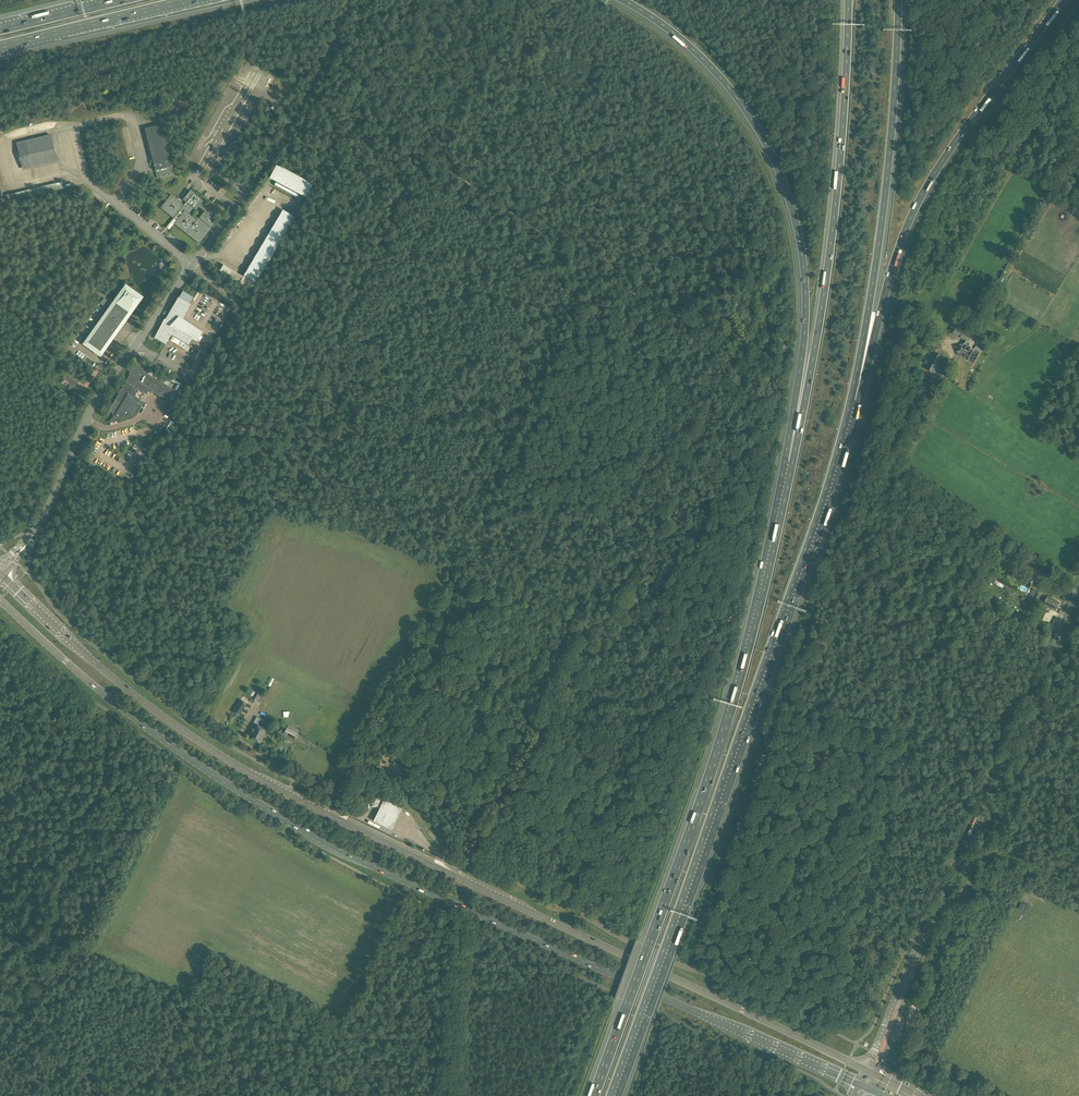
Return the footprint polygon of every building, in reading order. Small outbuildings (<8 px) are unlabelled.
[(145,129),(157,178),(173,174),(166,146),(169,145),(164,124),(162,124),(145,129)] [(57,163),(51,134),(16,142),(22,171),(57,163)] [(272,177),(278,180),(277,182),(276,181),(274,185),(297,198),(299,194),(298,193),(299,191),(304,195),(313,183),(276,164),(272,177)] [(183,199),(187,203),(185,206),(177,199),(171,194),(160,207),(173,218),(176,220),(174,223),(186,233),(188,235),(199,244),(211,229),(212,227),(214,224),(210,221),(209,220),(205,218),(203,216),(207,211),(201,207),(200,205),(203,201),(190,190),(188,193),(183,199)] [(296,217),(281,209),(238,284),(252,292),(296,217)] [(88,340),(102,351),(139,299),(125,288),(88,340)] [(202,331),(182,318),(192,299),(181,293),(174,305),(155,338),(166,343),(171,334),(188,344),(192,338),(197,340),(202,331)] [(980,349),(976,347),(975,346),(974,349),(965,344),(970,335),(956,327),(956,328),(952,326),(949,330),(953,332),(953,333),(965,340),(963,343),(957,354),(973,363),(979,352),(980,349)] [(944,356),(937,353),(939,349),(935,346),(933,351),(933,350),(924,367),(934,373),(944,356)] [(136,362),(109,411),(114,414),(122,419),(133,415),(141,401),(134,396),(138,390),(144,394),(145,393),(146,391),(150,390),(152,391),(166,400),(173,389),(172,388),(173,385),(162,378),(160,381),(148,374),(150,370),(136,362)] [(62,378),(74,387),(77,383),(65,374),(62,378)] [(1035,580),(1026,576),(1023,581),(1031,585),(1035,580)] [(1042,594),(1036,591),(1037,590),(1033,589),(1030,593),(1034,595),(1040,597),(1042,594)] [(1047,596),(1046,600),(1057,606),(1059,602),(1047,596)] [(1055,611),(1057,606),(1046,600),(1043,605),(1055,611)] [(254,699),(258,701),(262,695),(261,694),(262,693),(259,691),(254,699)] [(234,711),(239,715),(246,703),(241,700),(234,711)] [(254,740),(260,726),(254,723),(248,737),(254,740)] [(260,726),(254,740),(260,743),(267,729),(260,726)] [(287,728),(284,734),(294,739),(297,733),(287,728)] [(384,797),(370,799),(371,808),(385,806),(384,797)] [(401,808),(383,800),(378,812),(374,821),(392,828),(396,819),(401,808)]
